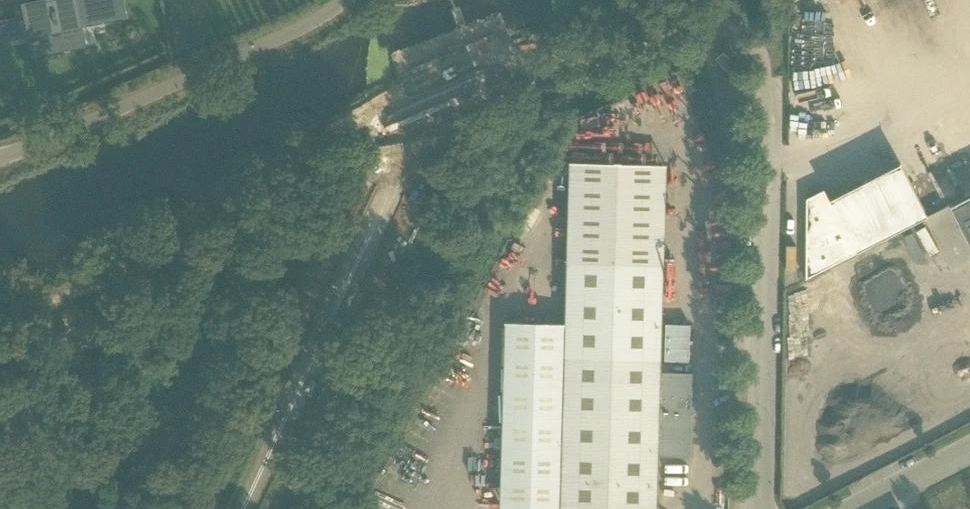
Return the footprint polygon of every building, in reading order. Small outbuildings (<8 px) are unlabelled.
[(0,19),(0,32),(2,41),(34,35),(35,40),(83,31),(82,26),(130,17),(127,0),(23,0),(25,7),(29,7),(30,14),(0,19)] [(928,217),(901,164),(829,200),(824,190),(806,199),(806,280),(928,217)] [(503,451),(563,453),(561,508),(657,508),(659,456),(691,457),(693,373),(661,372),(664,265),(568,262),(566,325),(506,323),(503,451)] [(689,361),(690,325),(666,324),(665,361),(689,361)]
